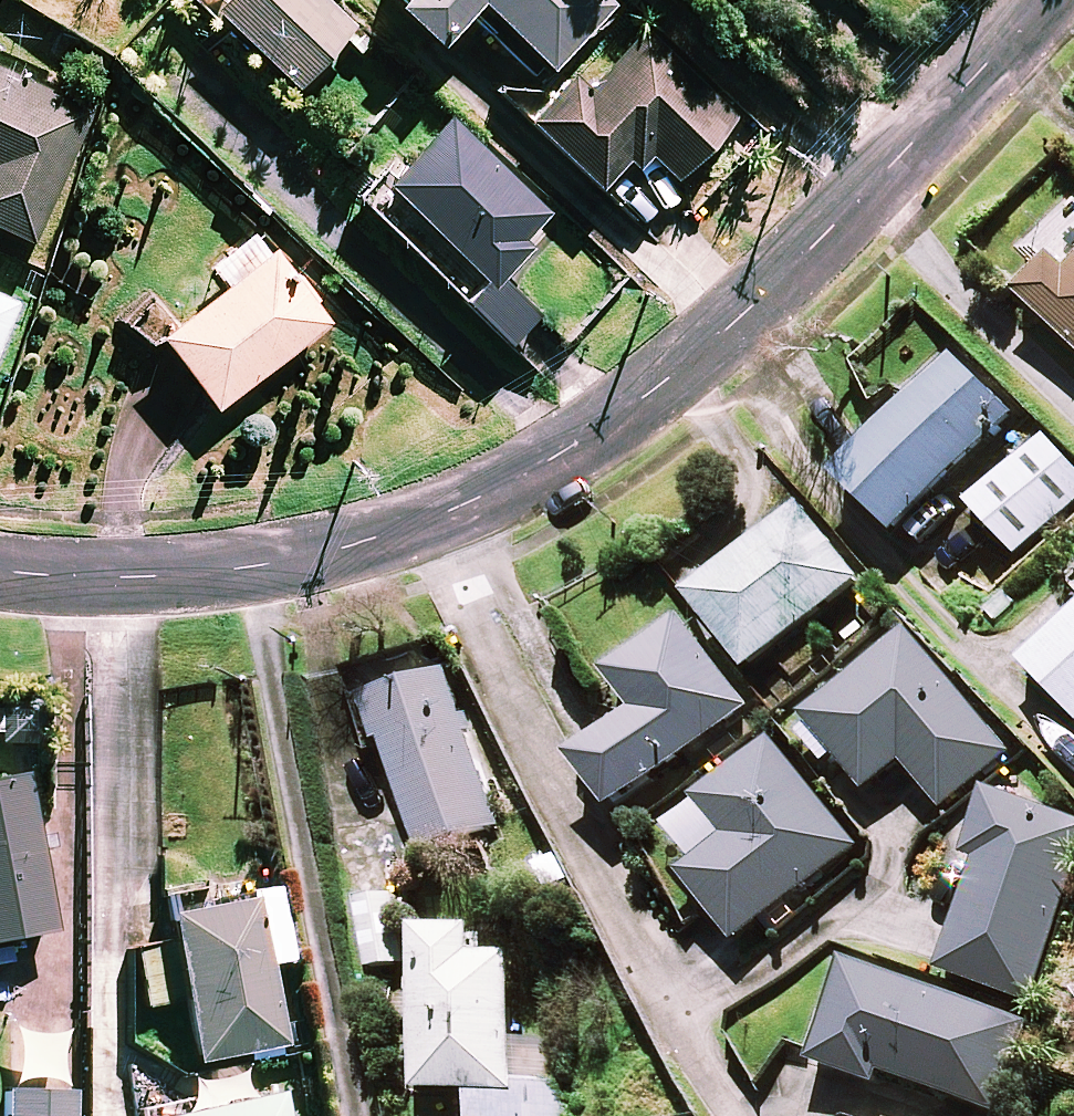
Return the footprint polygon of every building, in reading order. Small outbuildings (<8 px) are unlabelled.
[(327,0),(196,0),(293,91),(355,26),(327,0)] [(604,0),(392,0),(438,45),(479,2),(549,70),(610,6),(604,0)] [(633,42),(624,33),(578,80),(573,75),(528,121),(599,189),(626,161),(639,174),(653,159),(674,180),(735,117),(645,29),(633,42)] [(0,65),(0,227),(30,242),(94,110),(0,65)] [(536,314),(500,278),(532,244),(527,239),(549,216),(449,118),(365,204),(507,343),(536,314)] [(1040,269),(1017,294),(1073,348),(1073,267),(1070,271),(1053,256),(1040,269)] [(321,327),(269,257),(162,337),(214,407),(321,327)] [(17,302),(0,295),(0,341),(17,302)] [(1015,416),(952,354),(833,474),(897,537),(1015,416)] [(1045,438),(971,506),(1015,554),(1073,501),(1073,469),(1045,438)] [(773,653),(792,677),(827,650),(807,625),(864,580),(805,506),(736,561),(726,547),(680,584),(749,671),(773,653)] [(1024,664),(1073,717),(1073,617),(1024,664)] [(748,710),(684,622),(610,677),(638,714),(576,760),(613,810),(748,710)] [(1010,755),(915,638),(810,723),(868,793),(904,763),(943,810),(1010,755)] [(497,825),(446,671),(369,697),(420,851),(497,825)] [(858,846),(773,741),(698,801),(728,838),(681,875),(736,944),(858,846)] [(37,799),(38,765),(17,764),(17,773),(0,776),(0,943),(53,933),(28,798),(37,799)] [(988,793),(968,856),(980,860),(942,973),(1031,1002),(1073,872),(1073,822),(988,793)] [(294,961),(281,895),(168,916),(173,945),(135,952),(145,1009),(184,1001),(196,1065),(284,1048),(269,966),(294,961)] [(406,964),(396,896),(362,901),(372,970),(406,964)] [(557,1041),(513,1040),(516,958),(478,957),(479,929),(423,927),(418,1090),(469,1091),(469,1115),(555,1115),(557,1041)] [(1020,1021),(848,964),(815,1064),(879,1085),(883,1073),(991,1109),(1020,1021)] [(5,1091),(4,1115),(74,1115),(75,1094),(5,1091)] [(279,1096),(190,1115),(283,1115),(279,1096)]
